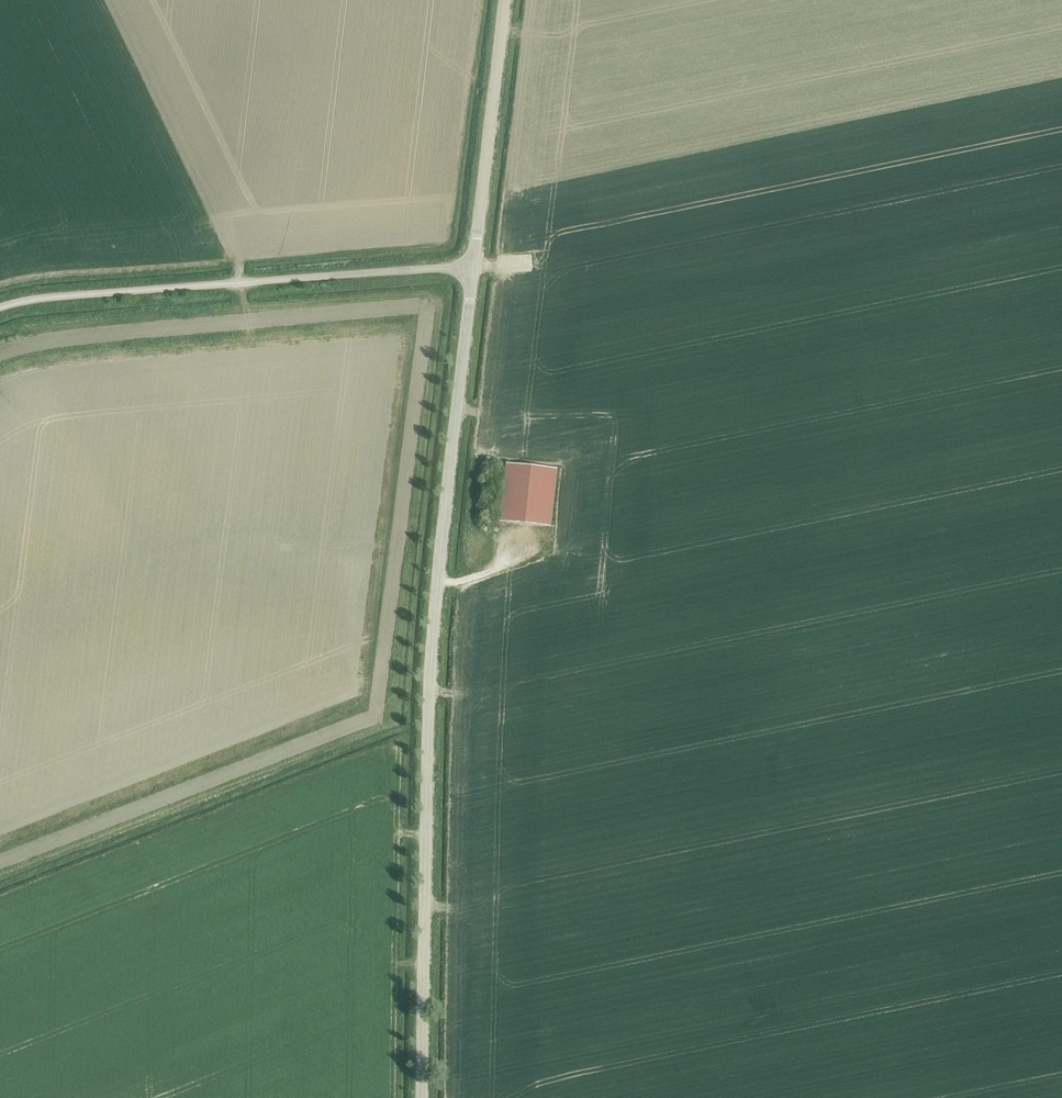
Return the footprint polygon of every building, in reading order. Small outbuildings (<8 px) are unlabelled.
[(501,522),(551,528),(558,469),(507,464),(501,522)]
